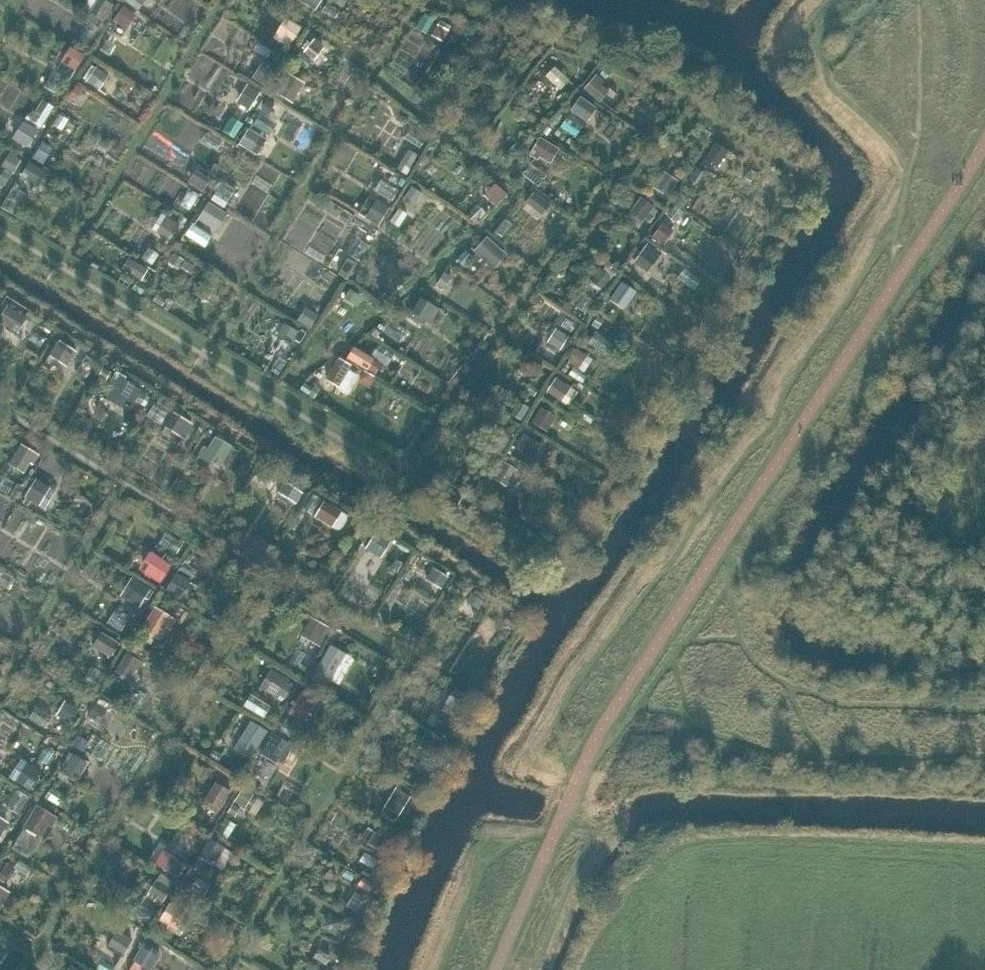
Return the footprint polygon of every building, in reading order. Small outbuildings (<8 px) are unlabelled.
[(91,3),(110,8),(112,0),(92,0),(91,3)] [(116,19),(133,27),(143,5),(134,0),(125,0),(116,19)] [(325,3),(340,13),(348,0),(327,0),(325,3)] [(78,38),(66,51),(80,64),(92,51),(78,38)] [(268,55),(259,70),(273,79),(282,64),(268,55)] [(561,86),(576,75),(561,55),(546,66),(561,86)] [(48,78),(58,85),(68,71),(57,64),(48,78)] [(298,66),(284,84),(301,97),(314,79),(298,66)] [(590,82),(611,96),(622,80),(602,66),(590,82)] [(76,87),(92,96),(98,85),(81,77),(76,87)] [(256,118),(244,138),(264,149),(286,109),(266,98),(271,87),(253,77),(242,96),(257,104),(251,115),(256,118)] [(582,132),(606,103),(590,89),(565,118),(582,132)] [(18,135),(39,142),(56,96),(46,92),(37,116),(27,112),(18,135)] [(59,119),(72,124),(77,110),(64,105),(59,119)] [(528,111),(510,130),(526,145),(544,127),(528,111)] [(545,129),(536,148),(559,159),(568,140),(545,129)] [(721,163),(734,143),(720,134),(707,154),(721,163)] [(38,149),(49,156),(57,145),(46,137),(38,149)] [(415,165),(424,145),(413,140),(405,161),(415,165)] [(6,158),(19,165),(27,150),(14,143),(6,158)] [(20,205),(36,178),(43,182),(53,165),(33,153),(7,197),(20,205)] [(538,154),(527,167),(541,178),(552,166),(538,154)] [(694,173),(703,178),(710,164),(701,159),(694,173)] [(671,163),(659,176),(674,189),(685,175),(671,163)] [(200,166),(194,176),(210,185),(216,174),(200,166)] [(227,172),(217,193),(232,200),(241,178),(227,172)] [(416,177),(407,193),(419,200),(428,184),(416,177)] [(193,181),(185,196),(196,202),(205,187),(193,181)] [(546,187),(532,197),(546,215),(559,205),(546,187)] [(645,188),(634,206),(651,216),(662,199),(645,188)] [(373,210),(385,218),(396,200),(384,193),(373,210)] [(213,194),(204,216),(198,213),(188,235),(215,246),(234,203),(213,194)] [(178,232),(187,216),(169,206),(160,222),(178,232)] [(657,229),(671,238),(681,223),(667,214),(657,229)] [(468,301),(509,241),(490,229),(472,256),(462,249),(440,282),(468,301)] [(655,233),(638,255),(653,266),(670,245),(655,233)] [(362,271),(366,253),(352,250),(348,268),(362,271)] [(625,271),(614,289),(627,297),(638,279),(625,271)] [(417,310),(439,320),(448,301),(427,290),(417,310)] [(357,298),(345,291),(339,301),(351,309),(357,298)] [(41,316),(28,336),(43,345),(56,326),(41,316)] [(562,318),(547,345),(561,352),(575,325),(562,318)] [(578,355),(574,368),(589,372),(589,371),(610,377),(616,357),(610,355),(615,336),(596,330),(592,344),(578,340),(574,354),(578,355)] [(50,358),(73,371),(61,393),(74,400),(101,352),(64,332),(50,358)] [(358,339),(352,353),(376,363),(380,353),(399,361),(405,348),(382,338),(378,347),(358,339)] [(552,384),(569,394),(579,378),(562,368),(552,384)] [(545,398),(537,415),(553,423),(562,407),(545,398)] [(179,404),(170,421),(194,434),(203,418),(179,404)] [(216,425),(204,450),(228,462),(240,437),(216,425)] [(33,467),(44,444),(25,435),(14,458),(33,467)] [(15,485),(20,473),(7,469),(3,481),(15,485)] [(30,491),(51,504),(63,484),(41,471),(30,491)] [(165,575),(178,556),(156,543),(144,562),(165,575)] [(62,556),(50,558),(50,555),(40,557),(42,572),(64,569),(62,556)] [(194,589),(198,571),(177,566),(173,585),(194,589)] [(139,569),(127,586),(146,599),(157,581),(139,569)] [(166,636),(182,610),(161,598),(145,624),(166,636)] [(124,624),(133,615),(121,604),(112,613),(124,624)] [(327,639),(337,618),(314,607),(304,628),(327,639)] [(99,637),(115,649),(125,637),(109,625),(99,637)] [(334,677),(349,642),(333,635),(319,670),(334,677)] [(130,645),(121,664),(139,671),(147,652),(130,645)] [(264,677),(286,694),(295,682),(273,665),(264,677)] [(249,697),(270,710),(277,697),(256,685),(249,697)] [(294,703),(308,714),(320,698),(305,688),(294,703)] [(101,692),(92,707),(107,717),(116,702),(101,692)] [(231,749),(249,761),(273,723),(255,711),(231,749)] [(286,756),(300,737),(282,725),(268,744),(286,756)] [(85,772),(95,754),(74,743),(64,761),(85,772)] [(14,772),(37,783),(48,762),(25,750),(14,772)] [(284,783),(292,761),(263,751),(255,772),(284,783)] [(226,800),(236,782),(220,773),(210,791),(226,800)] [(246,778),(234,800),(257,812),(269,790),(246,778)] [(389,796),(403,808),(417,790),(402,778),(389,796)] [(65,798),(70,790),(56,781),(50,790),(65,798)] [(234,829),(240,812),(228,807),(222,825),(234,829)] [(12,826),(0,817),(0,832),(4,835),(12,826)] [(203,852),(227,864),(238,842),(215,830),(203,852)] [(168,842),(160,853),(181,871),(190,860),(168,842)] [(6,900),(16,884),(1,874),(0,876),(0,896),(6,900)] [(162,879),(154,891),(166,898),(173,886),(162,879)] [(365,905),(373,888),(359,882),(351,899),(365,905)] [(164,912),(183,923),(195,903),(176,892),(164,912)] [(139,899),(135,910),(152,915),(155,904),(139,899)] [(113,941),(132,948),(139,928),(120,922),(113,941)] [(149,933),(137,952),(154,963),(167,944),(149,933)]
